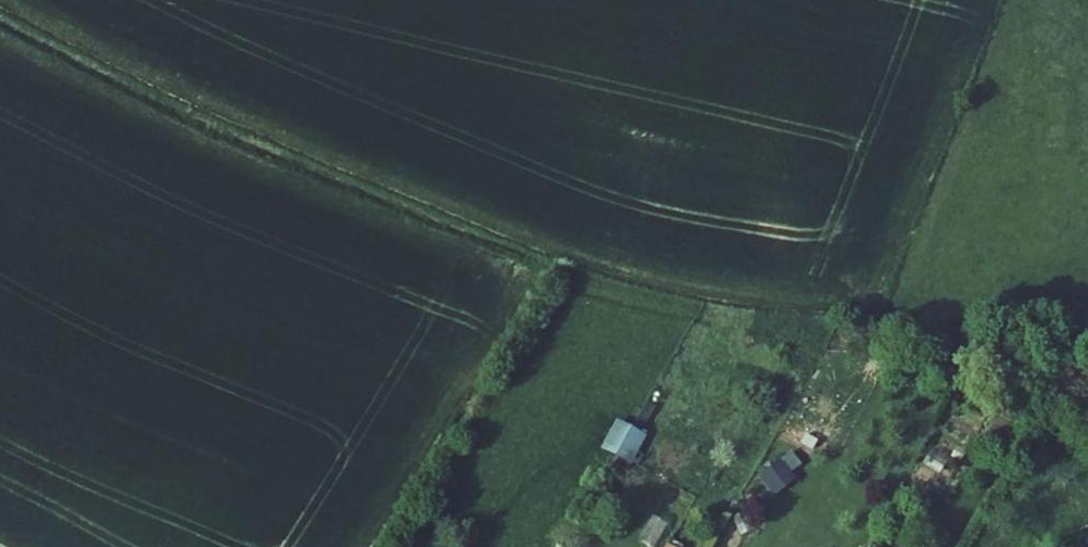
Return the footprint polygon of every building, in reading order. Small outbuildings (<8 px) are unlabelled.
[(619,417),(607,447),(638,459),(650,429),(619,417)] [(775,491),(808,467),(796,449),(762,472),(775,491)]
